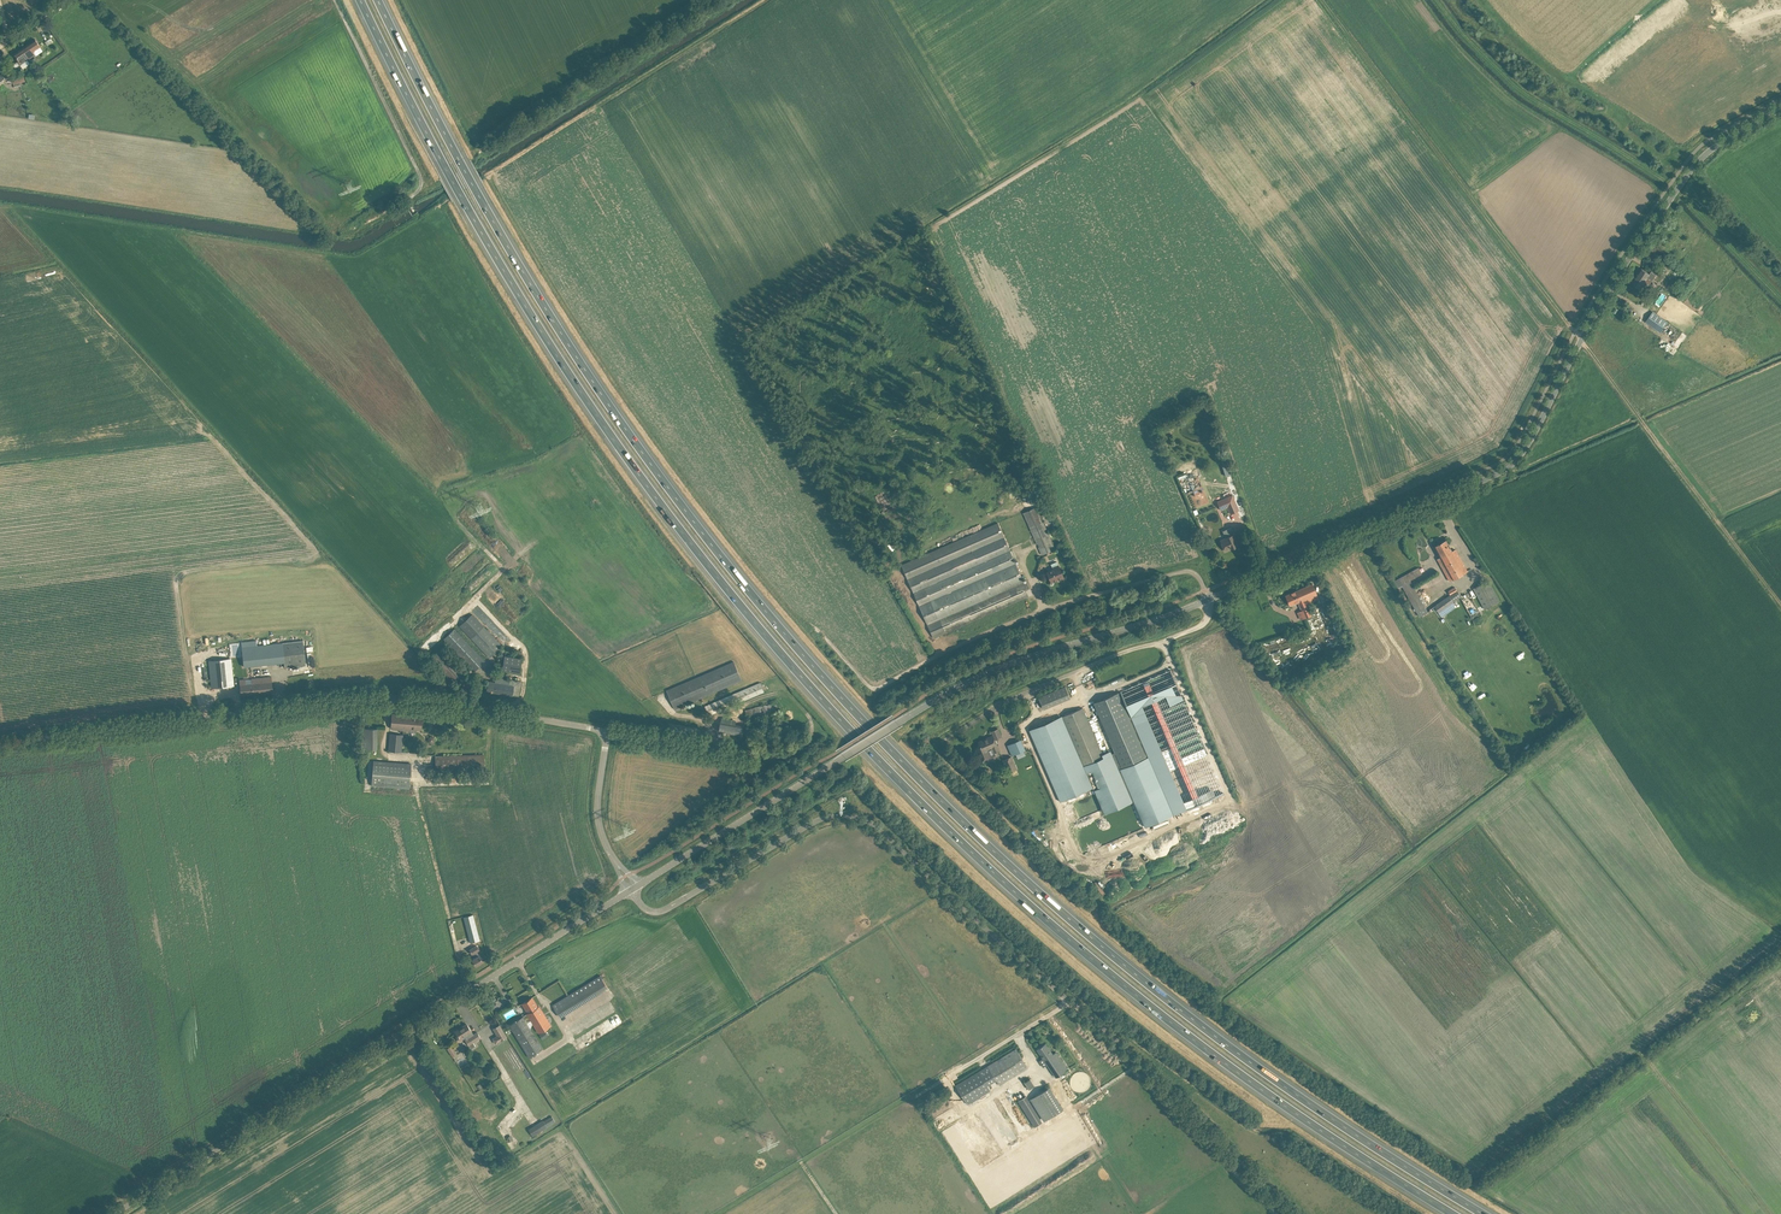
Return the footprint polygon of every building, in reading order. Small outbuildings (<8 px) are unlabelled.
[(35,39),(21,48),(29,58),(35,54),(33,51),(40,46),(35,39)] [(17,61),(13,64),(15,68),(29,58),(21,48),(13,54),(17,61)] [(0,58),(0,66),(0,65),(5,73),(9,70),(0,58)] [(11,75),(13,84),(25,81),(23,72),(11,75)] [(1642,268),(1631,282),(1640,288),(1645,280),(1650,283),(1656,274),(1651,271),(1649,273),(1642,268)] [(1653,311),(1645,321),(1661,332),(1668,322),(1653,311)] [(1230,474),(1227,464),(1221,466),(1224,476),(1230,474)] [(1232,495),(1217,501),(1221,510),(1228,507),(1230,513),(1239,510),(1232,495)] [(1023,512),(1042,554),(1055,548),(1037,506),(1023,512)] [(914,592),(935,637),(1033,594),(1031,588),(1027,580),(1024,582),(1009,550),(996,520),(900,561),(914,592)] [(1226,537),(1220,540),(1223,545),(1225,551),(1237,546),(1232,535),(1231,532),(1233,531),(1231,527),(1223,530),(1226,537)] [(1434,546),(1441,557),(1437,559),(1449,581),(1467,571),(1455,549),(1452,551),(1446,540),(1434,546)] [(1049,576),(1052,582),(1064,576),(1061,569),(1059,566),(1047,572),(1049,576)] [(1424,607),(1410,580),(1422,573),(1418,567),(1394,581),(1398,587),(1402,584),(1417,611),(1424,607)] [(1474,587),(1486,608),(1501,600),(1489,578),(1474,587)] [(1307,604),(1319,599),(1316,593),(1317,593),(1312,583),(1285,595),(1290,605),(1298,601),(1305,617),(1312,614),(1307,604)] [(1437,610),(1438,612),(1453,601),(1449,595),(1434,606),(1437,610)] [(459,625),(490,658),(503,645),(473,613),(459,625)] [(444,638),(474,671),(485,661),(454,628),(444,638)] [(1327,647),(1337,643),(1333,633),(1323,637),(1327,647)] [(305,665),(303,640),(282,642),(285,667),(305,665)] [(243,647),(242,647),(244,666),(245,666),(272,663),(270,644),(257,645),(243,647)] [(456,685),(466,675),(442,648),(431,658),(456,685)] [(504,655),(502,669),(519,672),(522,658),(504,655)] [(212,688),(234,685),(231,658),(209,660),(212,688)] [(667,690),(675,708),(742,680),(734,661),(667,690)] [(246,679),(239,679),(240,684),(240,688),(241,694),(273,691),(272,685),(271,676),(251,678),(251,679),(252,683),(250,683),(246,683),(246,679)] [(486,690),(518,696),(520,681),(496,677),(495,682),(488,680),(486,690)] [(1180,679),(1181,809),(1221,795),(1219,795),(1220,795),(1180,679)] [(705,706),(709,715),(764,691),(760,682),(705,706)] [(1039,697),(1044,708),(1070,697),(1066,686),(1039,697)] [(779,711),(777,704),(772,705),(772,703),(766,705),(766,704),(754,707),(755,707),(745,710),(748,719),(779,711)] [(392,714),(390,728),(416,730),(416,728),(421,728),(422,717),(410,716),(410,715),(392,714)] [(714,729),(719,730),(719,731),(741,735),(743,726),(735,724),(736,720),(717,716),(714,729)] [(390,733),(389,750),(401,752),(403,734),(390,733)] [(976,748),(981,760),(991,756),(987,749),(992,747),(994,752),(999,750),(993,735),(979,742),(981,746),(976,748)] [(1021,739),(1008,745),(1012,755),(1025,749),(1021,739)] [(1024,750),(1016,754),(1018,758),(1026,755),(1024,750)] [(433,767),(433,771),(484,769),(484,754),(435,756),(436,767),(433,767)] [(1003,759),(1008,773),(1017,769),(1012,756),(1003,759)] [(372,785),(409,788),(411,763),(373,760),(372,785)] [(984,776),(990,777),(992,769),(985,768),(984,776)] [(463,916),(471,945),(480,943),(473,914),(463,916)] [(479,949),(476,945),(469,949),(472,954),(473,953),(475,957),(472,959),(476,965),(483,961),(476,951),(479,949)] [(608,987),(601,975),(561,999),(569,1012),(608,987)] [(487,999),(489,1003),(496,999),(493,995),(487,999)] [(522,1003),(528,1013),(533,1010),(538,1007),(532,997),(522,1003)] [(561,999),(553,1004),(561,1017),(569,1012),(561,999)] [(523,1016),(509,1025),(529,1057),(542,1048),(530,1028),(532,1023),(538,1032),(550,1025),(539,1006),(533,1010),(528,1013),(527,1014),(531,1020),(527,1022),(523,1016)] [(456,1037),(459,1041),(463,1038),(462,1036),(464,1035),(466,1038),(465,1039),(471,1048),(476,1045),(473,1042),(481,1037),(477,1032),(473,1034),(467,1023),(462,1026),(463,1027),(456,1031),(455,1031),(458,1036),(456,1037)] [(497,1035),(492,1038),(495,1043),(500,1040),(507,1036),(504,1031),(497,1035)] [(1037,1049),(1056,1077),(1068,1069),(1056,1052),(1053,1054),(1046,1043),(1037,1049)] [(451,1056),(456,1053),(451,1045),(446,1048),(451,1056)] [(999,1085),(1028,1067),(1016,1048),(956,1085),(967,1104),(990,1090),(987,1085),(996,1080),(999,1085)] [(1024,1081),(1027,1089),(1034,1086),(1030,1078),(1024,1081)] [(1050,1087),(1030,1099),(1044,1121),(1063,1109),(1050,1087)] [(1026,1096),(1018,1101),(1034,1127),(1042,1122),(1026,1096)] [(975,1112),(945,1131),(970,1173),(971,1173),(1001,1154),(975,1112)] [(552,1115),(543,1121),(547,1126),(555,1121),(552,1115)] [(535,1125),(528,1129),(532,1136),(539,1132),(544,1129),(547,1127),(547,1126),(543,1121),(543,1120),(539,1122),(535,1125)]
